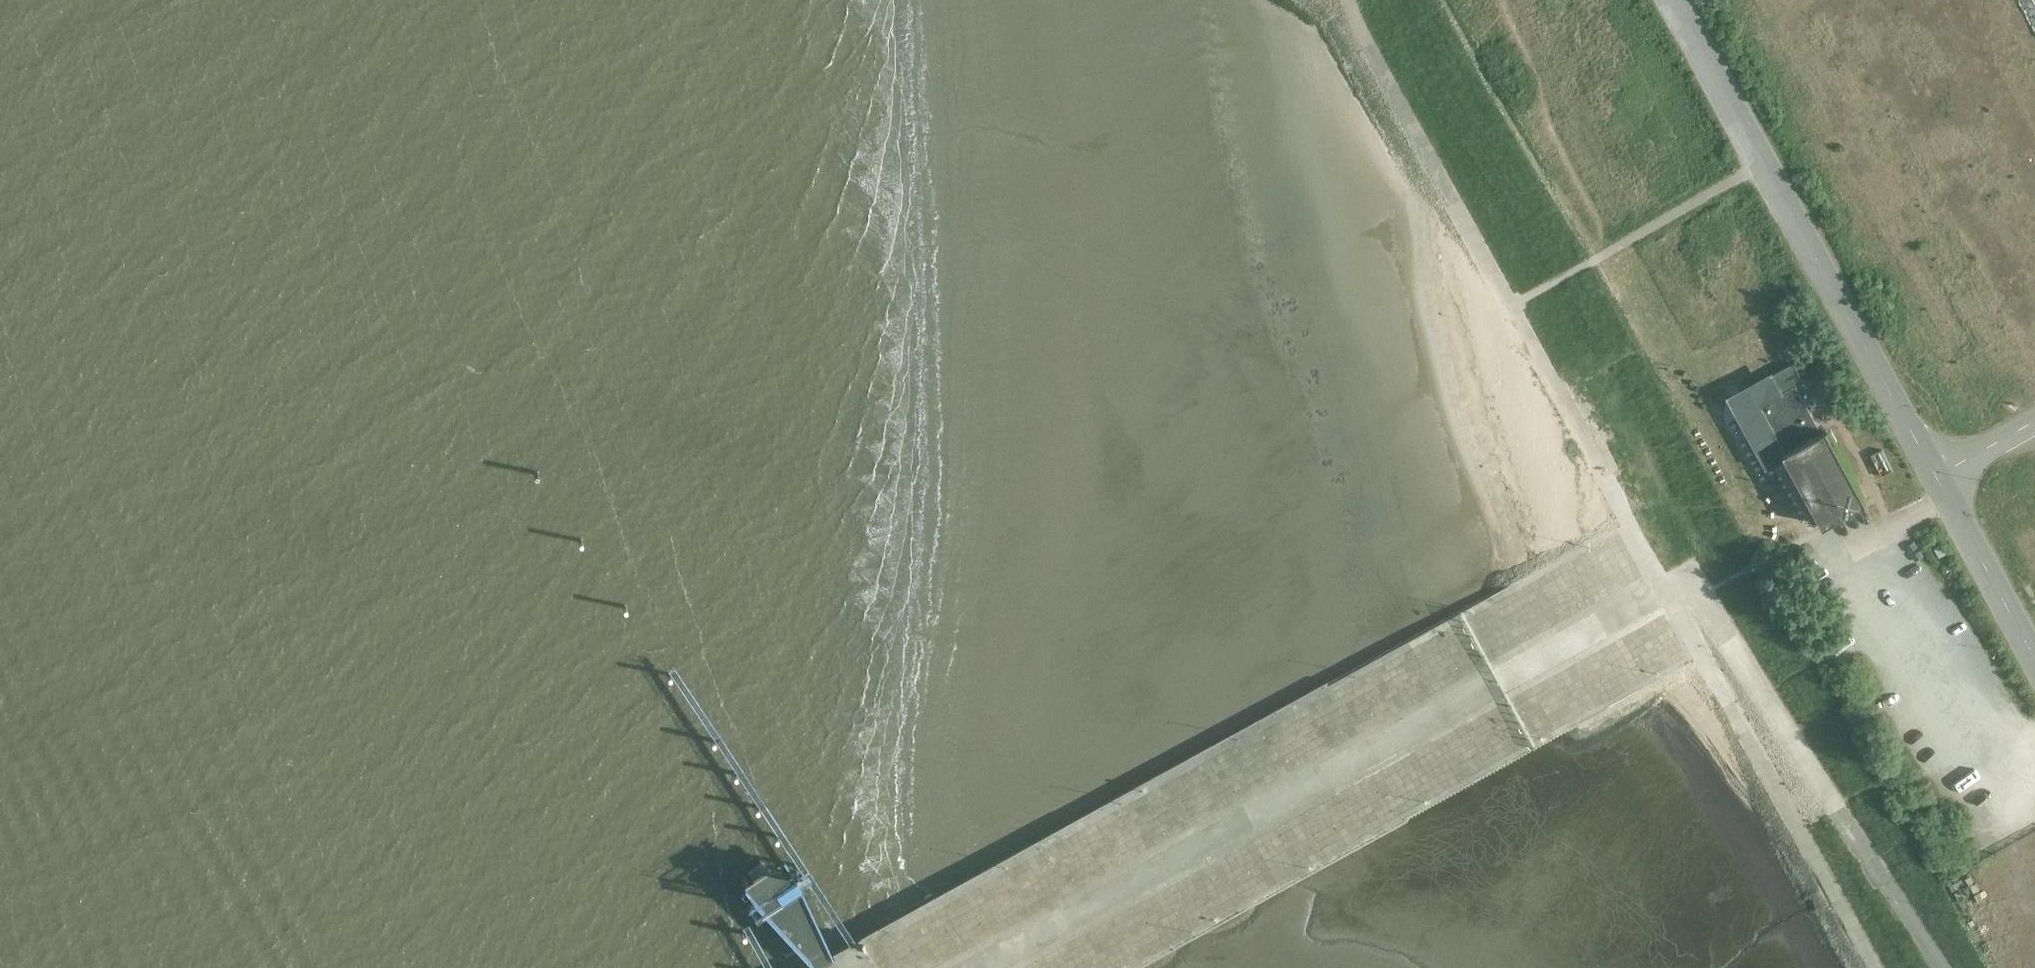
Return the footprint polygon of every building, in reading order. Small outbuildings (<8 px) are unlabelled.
[(1775,371),(1730,396),(1767,464),(1788,453),(1827,525),(1869,503),(1829,429),(1822,433),(1796,384),(1802,380),(1793,364),(1776,373),(1775,371)] [(2006,967),(2015,967),(2010,956),(2002,959),(2006,967)]
